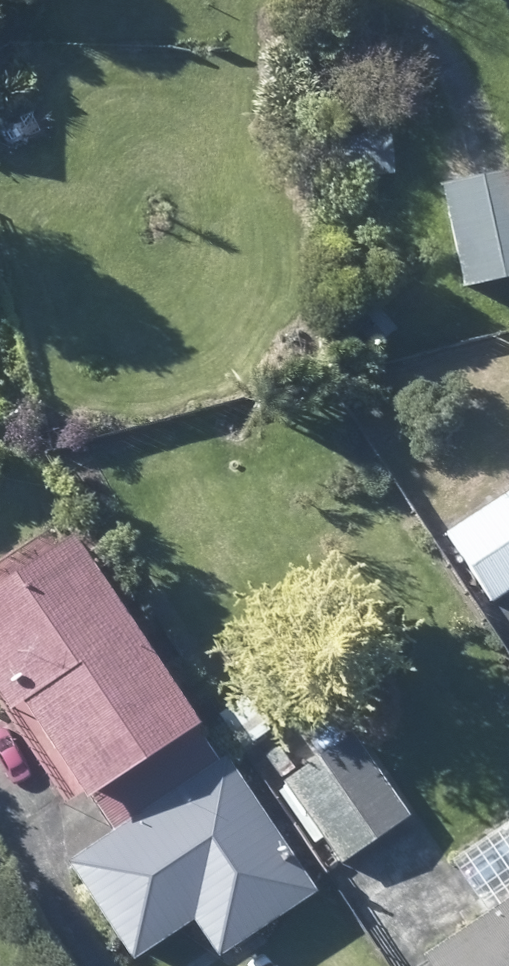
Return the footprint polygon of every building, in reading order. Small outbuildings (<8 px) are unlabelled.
[(338,179),(385,177),(382,140),(311,145),(313,177),(338,175),(338,179)] [(445,187),(431,190),(451,295),(508,284),(508,174),(507,174),(445,187)] [(478,608),(508,588),(508,489),(433,539),(478,608)] [(169,730),(47,548),(0,580),(0,718),(63,812),(175,737),(169,730)] [(301,899),(192,738),(186,742),(83,811),(102,838),(53,871),(118,965),(123,965),(178,928),(197,957),(204,964),(301,899)] [(305,833),(327,863),(330,866),(397,820),(343,742),(275,788),(295,818),(282,828),(292,843),(305,833)] [(411,964),(412,965),(508,965),(508,897),(411,964)]
